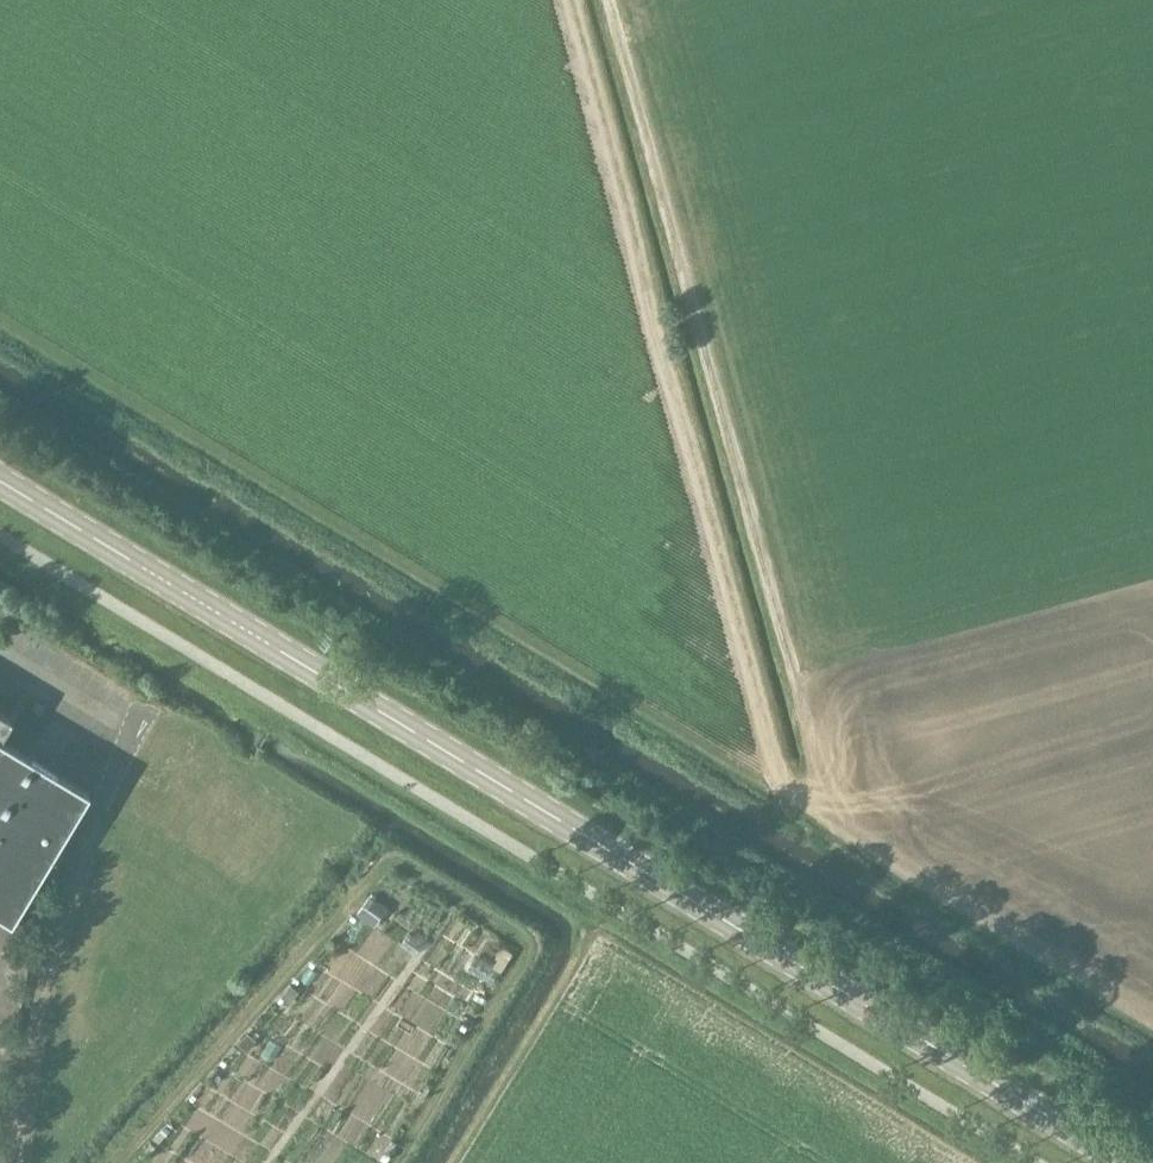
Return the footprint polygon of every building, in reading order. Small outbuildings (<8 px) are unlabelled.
[(34,628),(28,654),(38,657),(44,631),(34,628)] [(10,718),(0,712),(0,734),(10,718)] [(8,922),(87,791),(0,739),(0,917),(8,922)] [(288,976),(276,989),(288,1000),(300,986),(288,976)]
